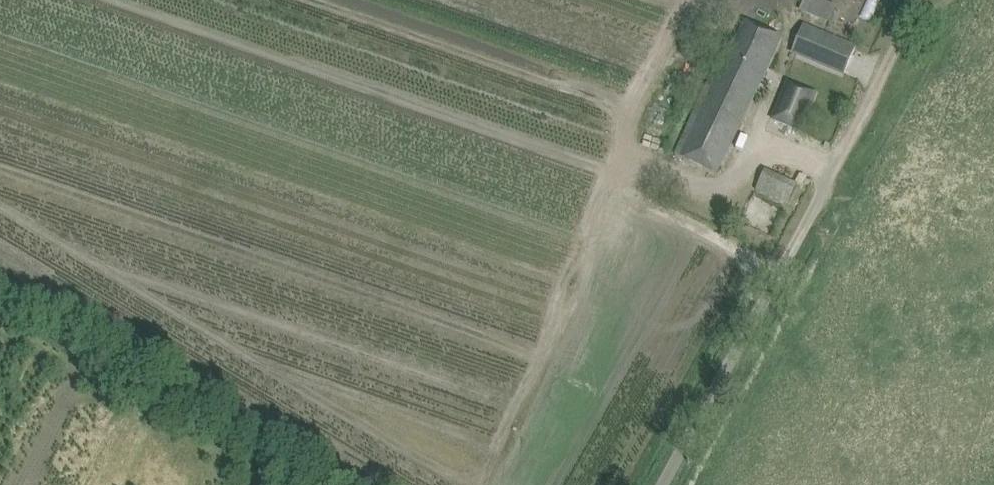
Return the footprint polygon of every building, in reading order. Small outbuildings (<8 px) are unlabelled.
[(829,22),(837,4),(827,0),(804,0),(800,10),(829,22)] [(675,154),(702,167),(717,174),(782,38),(745,21),(725,64),(719,62),(675,154)] [(804,27),(793,53),(844,74),(855,48),(804,27)] [(781,103),(774,120),(800,130),(815,93),(790,83),(786,93),(781,103)] [(799,186),(767,171),(758,190),(789,205),(799,186)]
